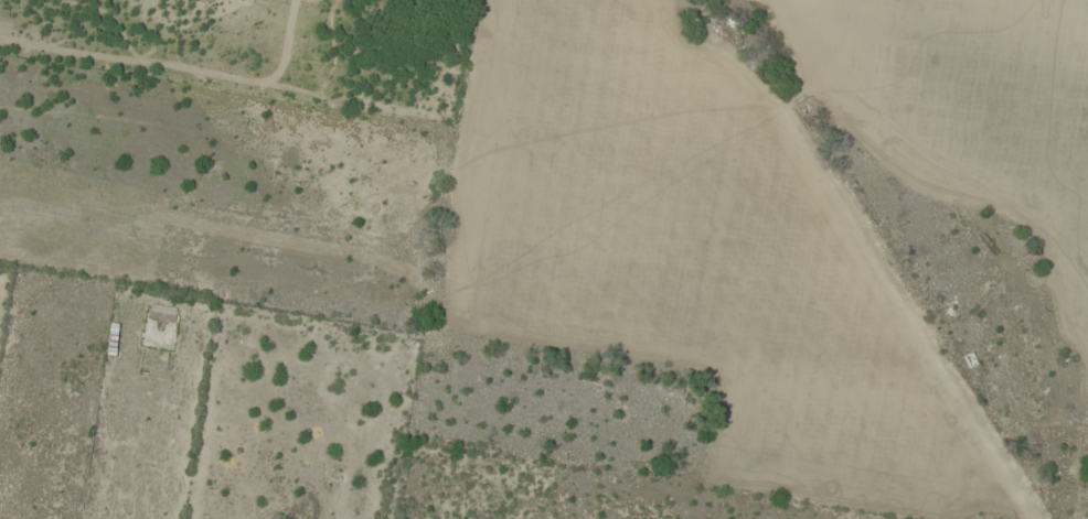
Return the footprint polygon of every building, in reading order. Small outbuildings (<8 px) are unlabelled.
[(175,350),(179,307),(147,304),(144,347),(175,350)]
